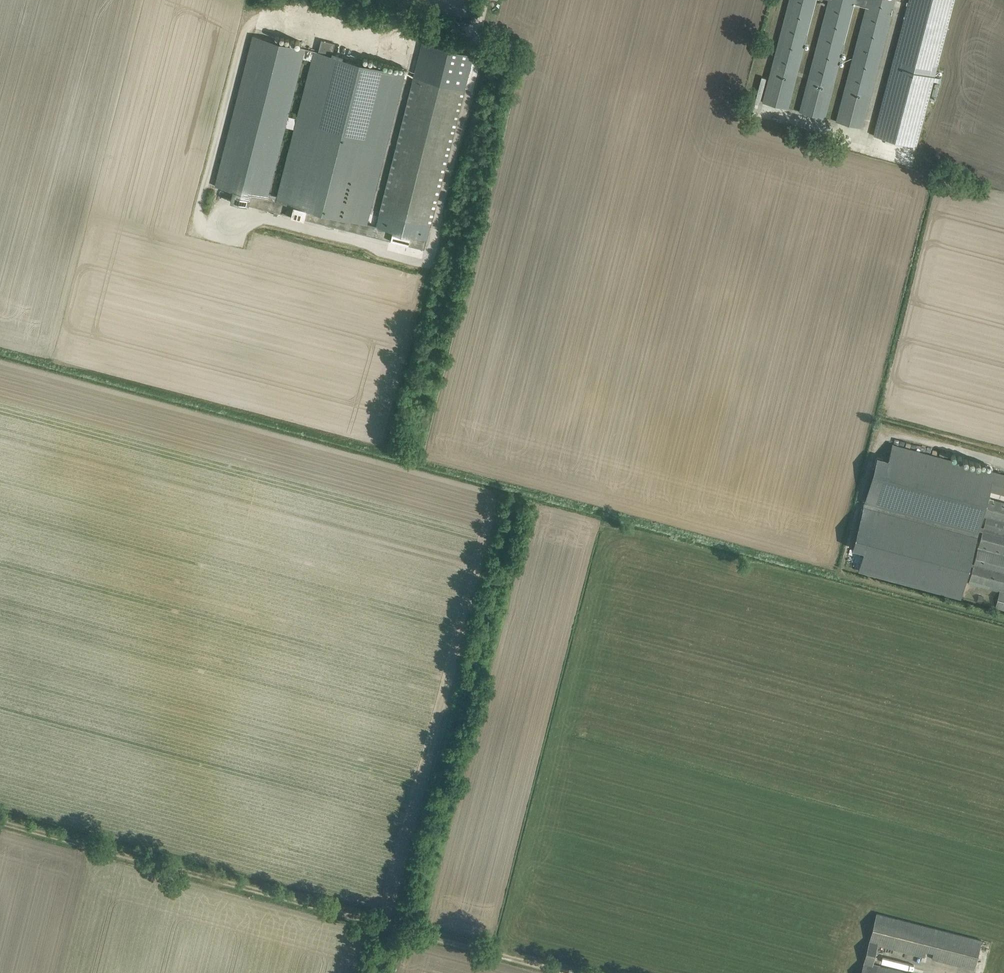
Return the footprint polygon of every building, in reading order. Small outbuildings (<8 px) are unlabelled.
[(763,102),(788,110),(817,0),(790,0),(763,102)] [(854,4),(867,8),(837,122),(861,128),(894,0),(828,0),(830,1),(801,113),(824,119),(854,4)] [(909,2),(907,2),(906,5),(908,5),(874,135),(916,146),(954,0),(909,0),(909,2)] [(314,50),(314,51),(304,49),(304,48),(254,35),(216,186),(233,191),(230,201),(248,206),(251,195),(266,199),(285,126),(294,129),(276,201),(307,209),(367,224),(405,73),(361,62),(360,62),(350,59),(332,55),(335,43),(321,40),(318,51),(314,50)] [(251,195),(248,206),(358,233),(424,250),(462,98),(465,89),(473,55),(423,42),(414,76),(412,86),(376,226),(367,224),(307,209),(276,201),(266,199),(251,195)] [(850,548),(863,551),(857,570),(858,570),(960,598),(983,515),(986,516),(969,583),(999,591),(994,607),(1003,610),(1003,503),(989,499),(985,512),(984,512),(990,491),(1003,495),(1003,473),(892,443),(888,459),(875,456),(850,548)] [(861,972),(908,972),(873,964),(878,945),(924,957),(926,950),(933,951),(932,958),(974,969),(981,940),(877,913),(861,972)]
